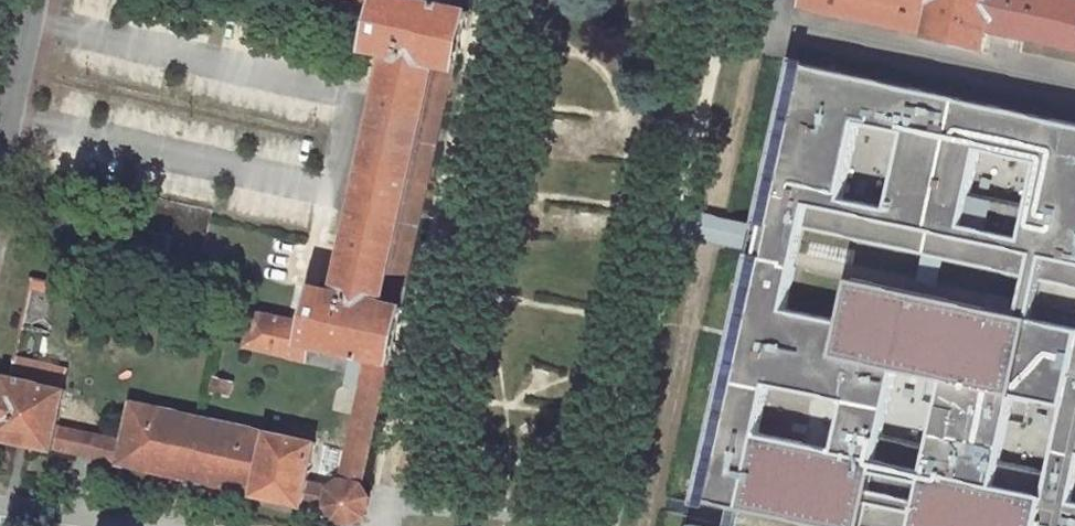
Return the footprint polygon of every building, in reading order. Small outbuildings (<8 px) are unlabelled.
[(469,11),(449,7),(451,0),(431,0),(430,3),(414,0),(332,0),(380,11),(372,46),(393,51),(370,152),(364,182),(339,292),(318,287),(310,325),(254,312),(246,344),(304,358),(307,341),(342,349),(334,381),(363,387),(371,354),(389,355),(402,296),(381,291),(437,60),(453,64),(457,65),(469,11)] [(805,5),(929,34),(929,35),(983,47),(988,26),(1024,34),(1074,45),(1074,0),(806,0),(805,5)] [(402,296),(453,64),(437,60),(381,291),(402,296)] [(858,120),(904,130),(978,147),(1038,159),(1048,117),(796,61),(726,372),(767,381),(844,398),(838,425),(879,434),(894,367),(943,377),(927,445),(997,460),(1012,393),(1061,403),(1046,471),(1074,477),(1074,473),(1074,328),(850,278),(841,320),(784,307),(802,228),(833,235),(841,198),(858,120)] [(1048,117),(1038,159),(1028,205),(968,192),(978,147),(904,130),(887,208),(841,198),(833,235),(1074,288),(1074,123),(1048,117)] [(0,403),(0,438),(18,442),(51,449),(56,427),(65,389),(56,387),(61,366),(15,354),(10,379),(6,378),(0,403)] [(366,515),(370,497),(361,485),(389,355),(371,354),(363,387),(339,474),(319,485),(324,506),(333,521),(351,525),(366,515)] [(1074,477),(1046,471),(997,460),(927,445),(879,434),(838,425),(833,448),(755,431),(767,381),(726,372),(698,498),(824,525),(1074,525),(1074,502),(1069,500),(1074,477)] [(255,494),(324,506),(319,485),(327,452),(200,422),(132,406),(123,442),(261,471),(255,494)] [(51,449),(118,464),(123,442),(56,427),(51,449)] [(118,464),(255,494),(261,471),(123,442),(118,464)]
